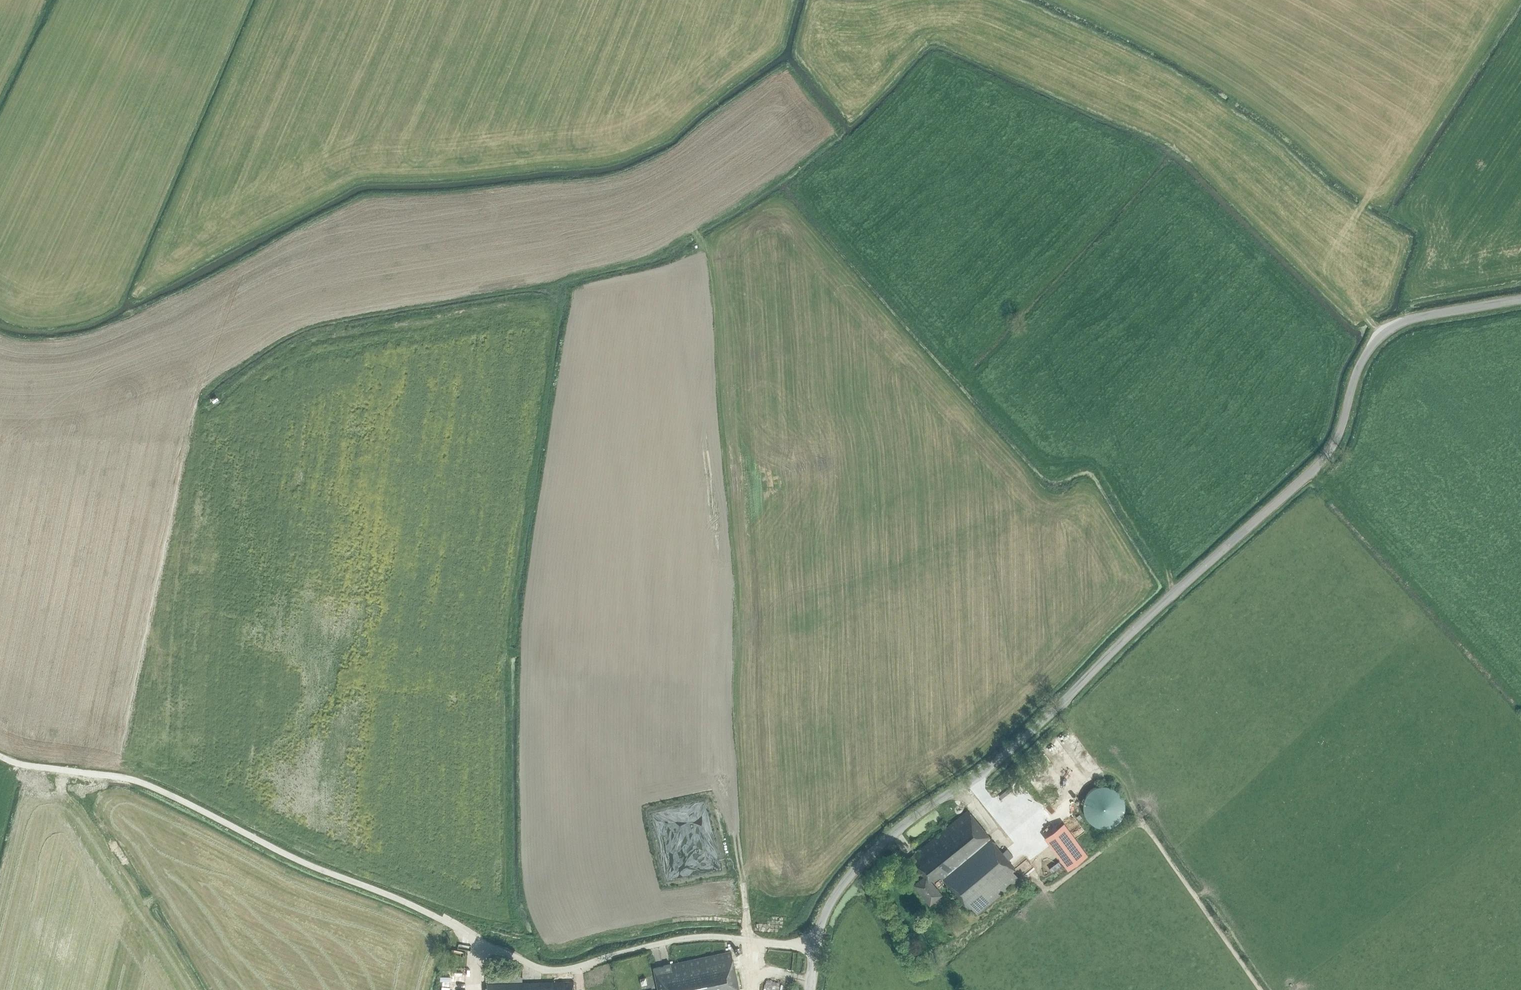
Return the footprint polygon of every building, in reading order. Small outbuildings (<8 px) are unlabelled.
[(1095,826),(1101,828),(1107,827),(1113,825),(1118,822),(1122,817),(1124,811),(1125,804),(1123,797),(1119,791),(1113,787),(1106,785),(1098,785),(1091,788),(1086,793),(1083,799),(1082,805),(1082,812),(1085,818),(1089,823),(1095,826)] [(969,910),(971,907),(977,914),(1019,879),(1013,872),(1017,869),(1008,859),(1012,856),(1006,849),(1002,852),(966,810),(906,860),(921,878),(915,883),(930,902),(941,893),(937,887),(944,881),(969,910)] [(1063,823),(1044,838),(1068,870),(1088,855),(1063,823)] [(733,952),(655,967),(659,989),(741,989),(733,952)] [(574,981),(487,984),(487,989),(574,989),(574,981)]
